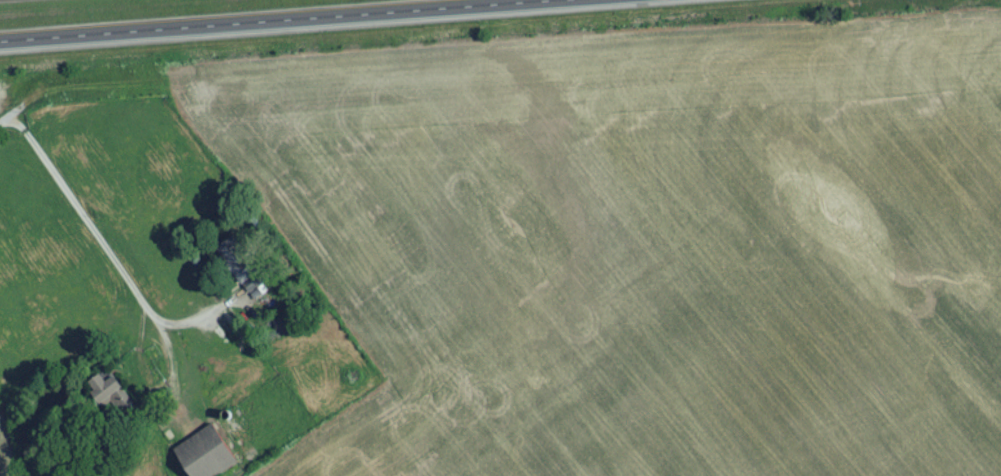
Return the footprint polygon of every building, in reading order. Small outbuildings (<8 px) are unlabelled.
[(216,255),(247,301),(267,287),(236,241),(216,255)] [(109,386),(104,378),(91,387),(105,409),(126,396),(116,381),(109,386)] [(215,429),(175,454),(189,475),(230,475),(241,469),(215,429)]
